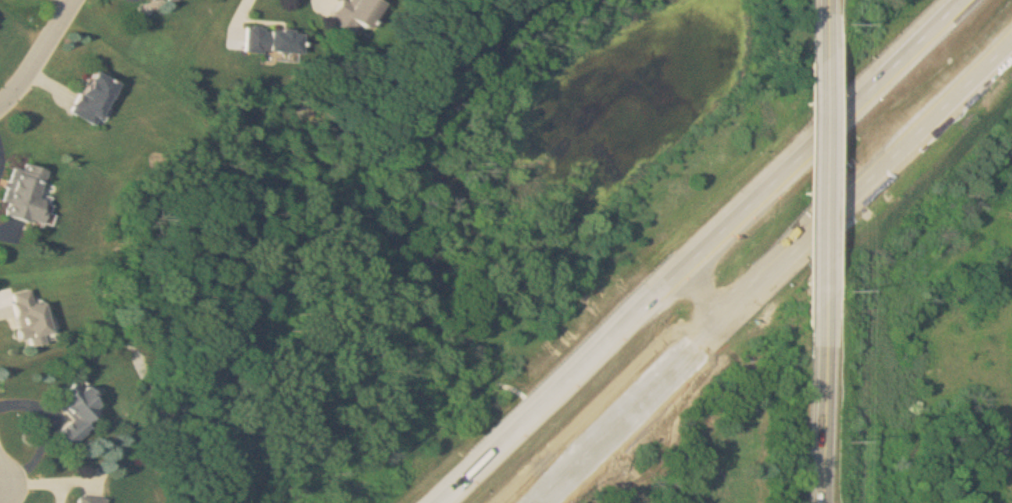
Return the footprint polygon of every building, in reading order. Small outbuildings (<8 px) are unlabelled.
[(324,21),(350,38),(373,0),(346,0),(345,1),(344,0),(337,0),(324,21)] [(300,31),(246,27),(244,52),(298,55),(300,31)] [(115,82),(89,68),(66,110),(92,124),(115,82)] [(0,199),(0,214),(41,226),(49,199),(36,195),(43,171),(12,161),(0,199)] [(14,339),(24,337),(26,345),(43,342),(36,299),(28,301),(26,289),(6,293),(14,339)] [(100,412),(74,381),(50,401),(65,418),(46,434),(58,448),(100,412)]
